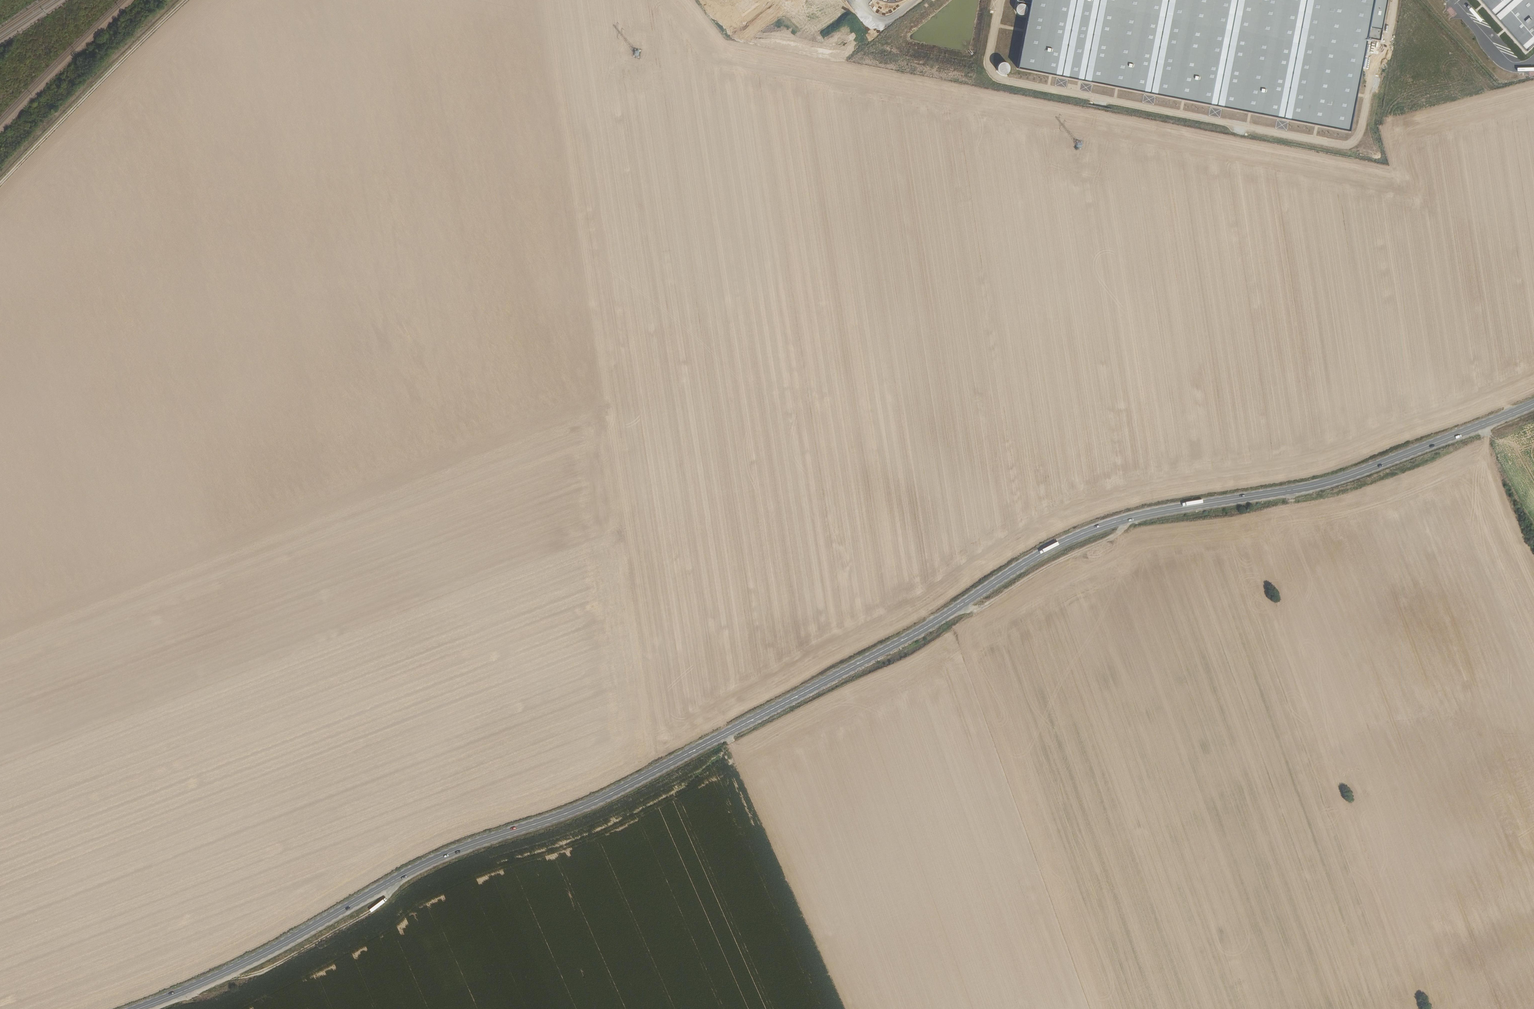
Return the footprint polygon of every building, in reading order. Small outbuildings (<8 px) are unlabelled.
[(1017,1),(1031,4),(1018,68),(1349,131),(1366,38),(1380,40),(1388,0),(1017,0),(1017,1)] [(1523,52),(1533,43),(1533,0),(1476,0),(1523,52)] [(1092,548),(1111,539),(1109,536),(1091,545),(1092,548)]
